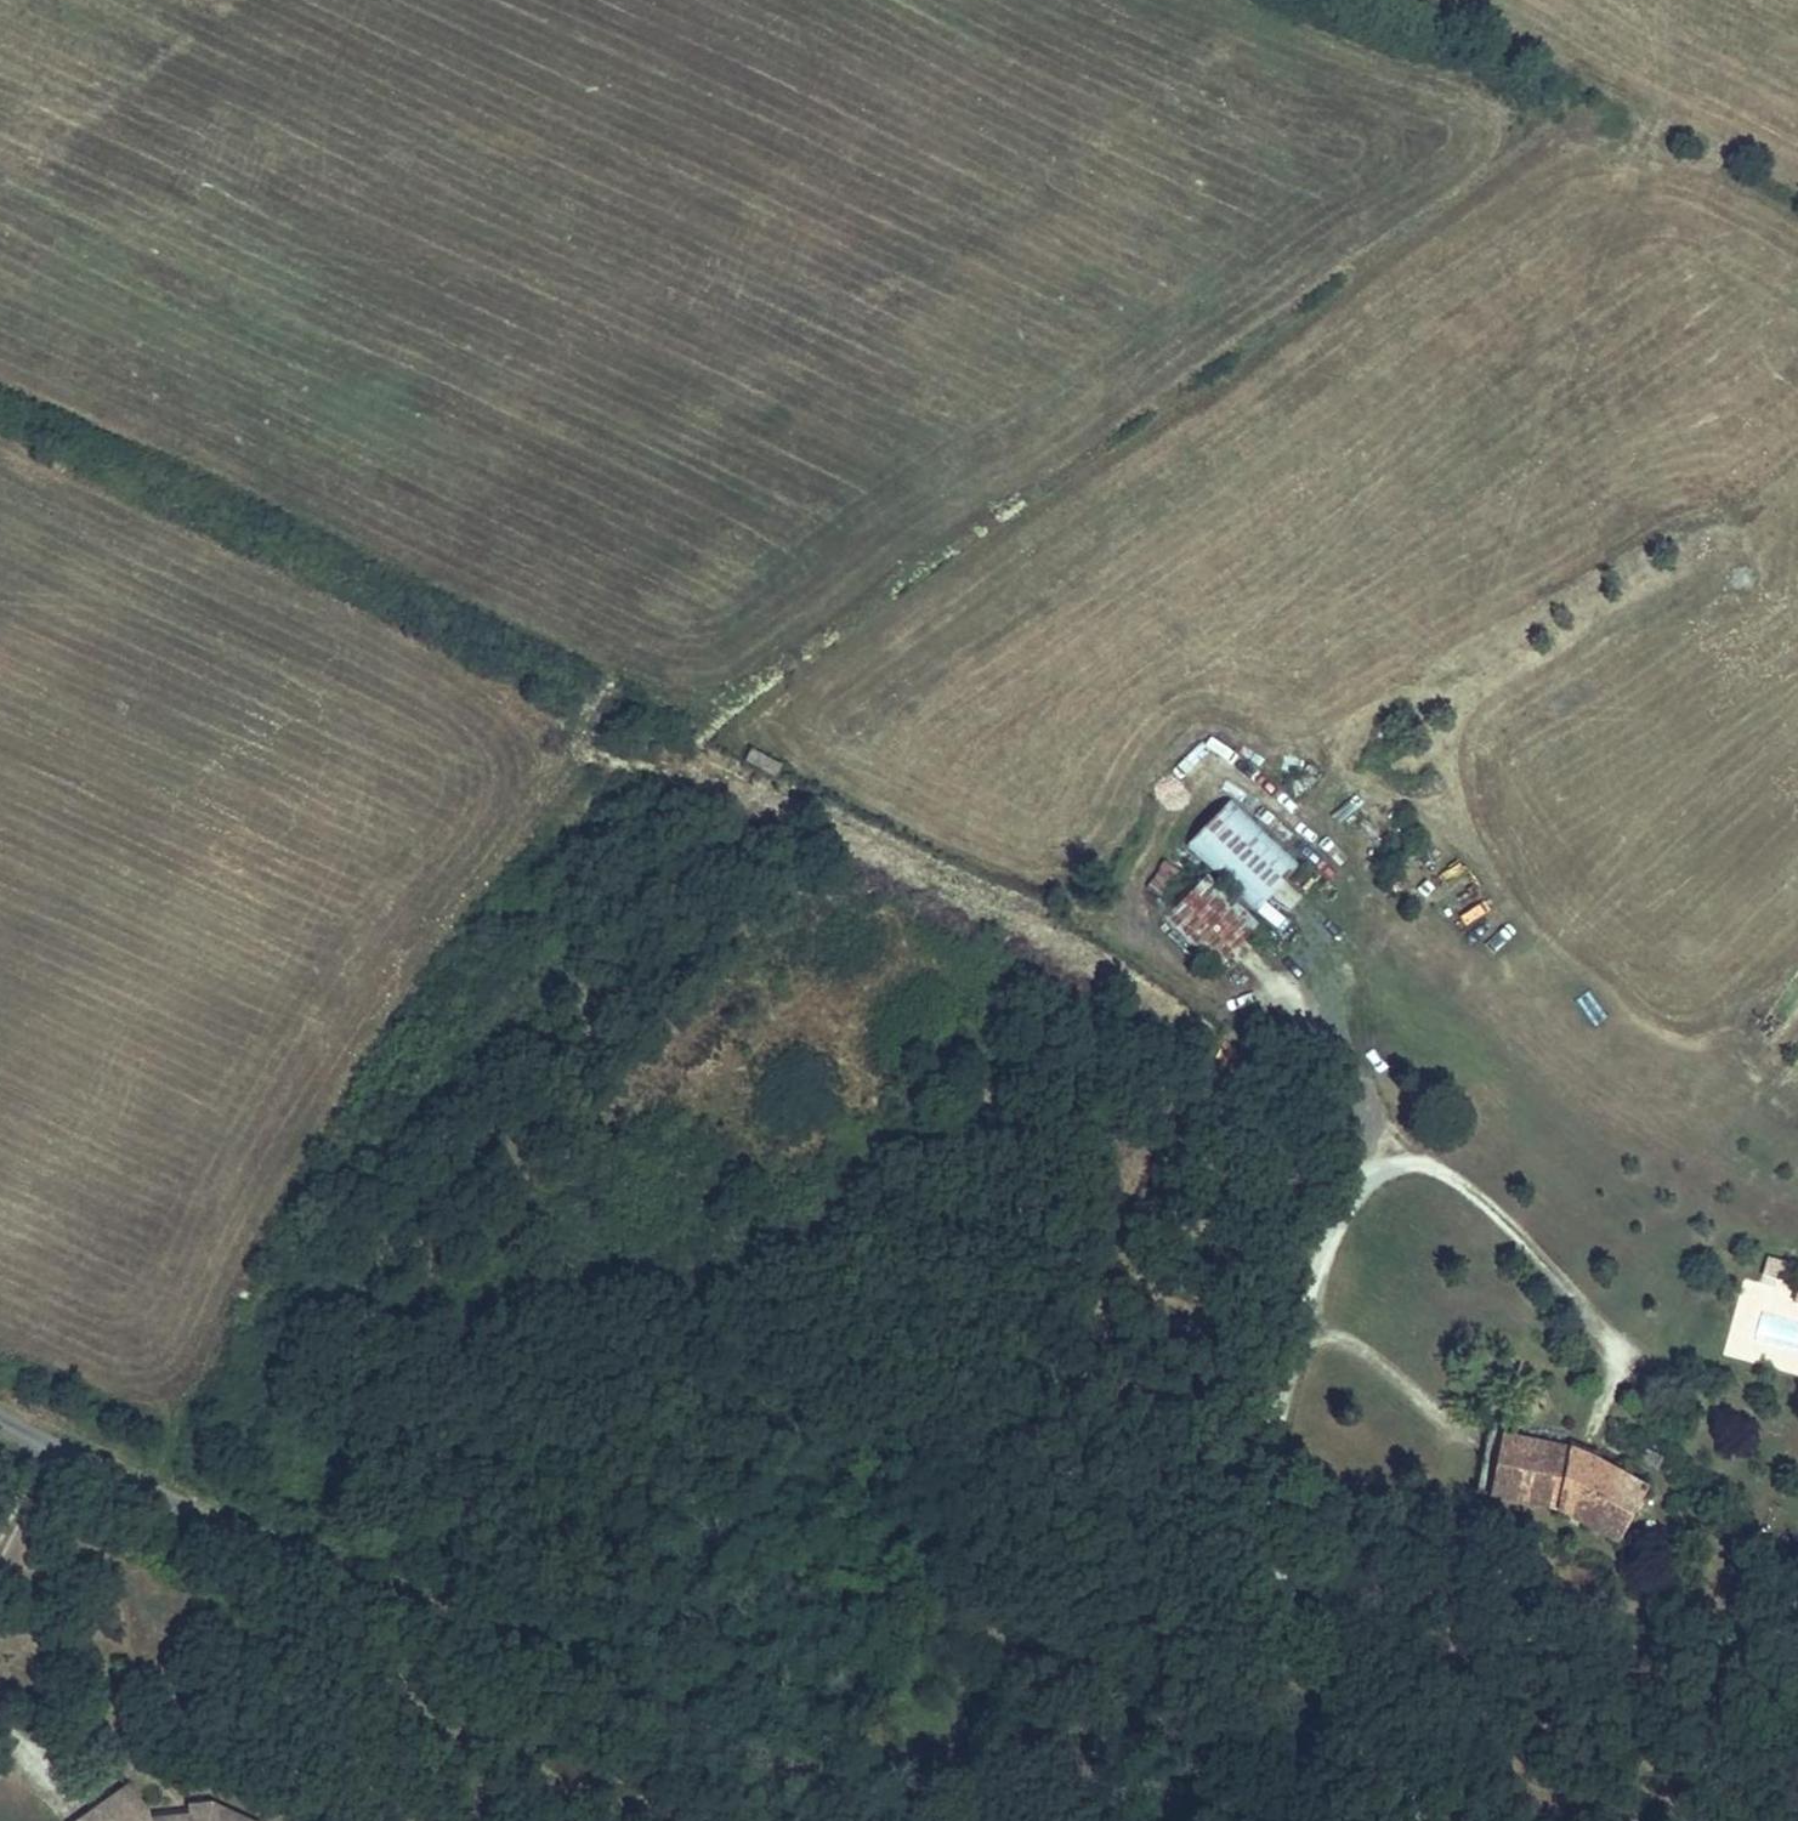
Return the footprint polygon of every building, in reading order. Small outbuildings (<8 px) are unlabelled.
[(1253,913),(1299,868),(1230,796),(1183,842),(1253,913)] [(1164,921),(1216,969),(1256,926),(1204,878),(1164,921)] [(1483,900),(1457,910),(1462,923),(1488,913),(1483,900)] [(1784,1278),(1788,1259),(1765,1256),(1762,1275),(1784,1278)] [(1502,1427),(1492,1487),(1569,1500),(1623,1527),(1648,1474),(1582,1439),(1502,1427)] [(82,1820),(147,1820),(146,1813),(128,1788),(82,1820)] [(210,1806),(190,1808),(191,1818),(165,1820),(243,1820),(210,1806)]
